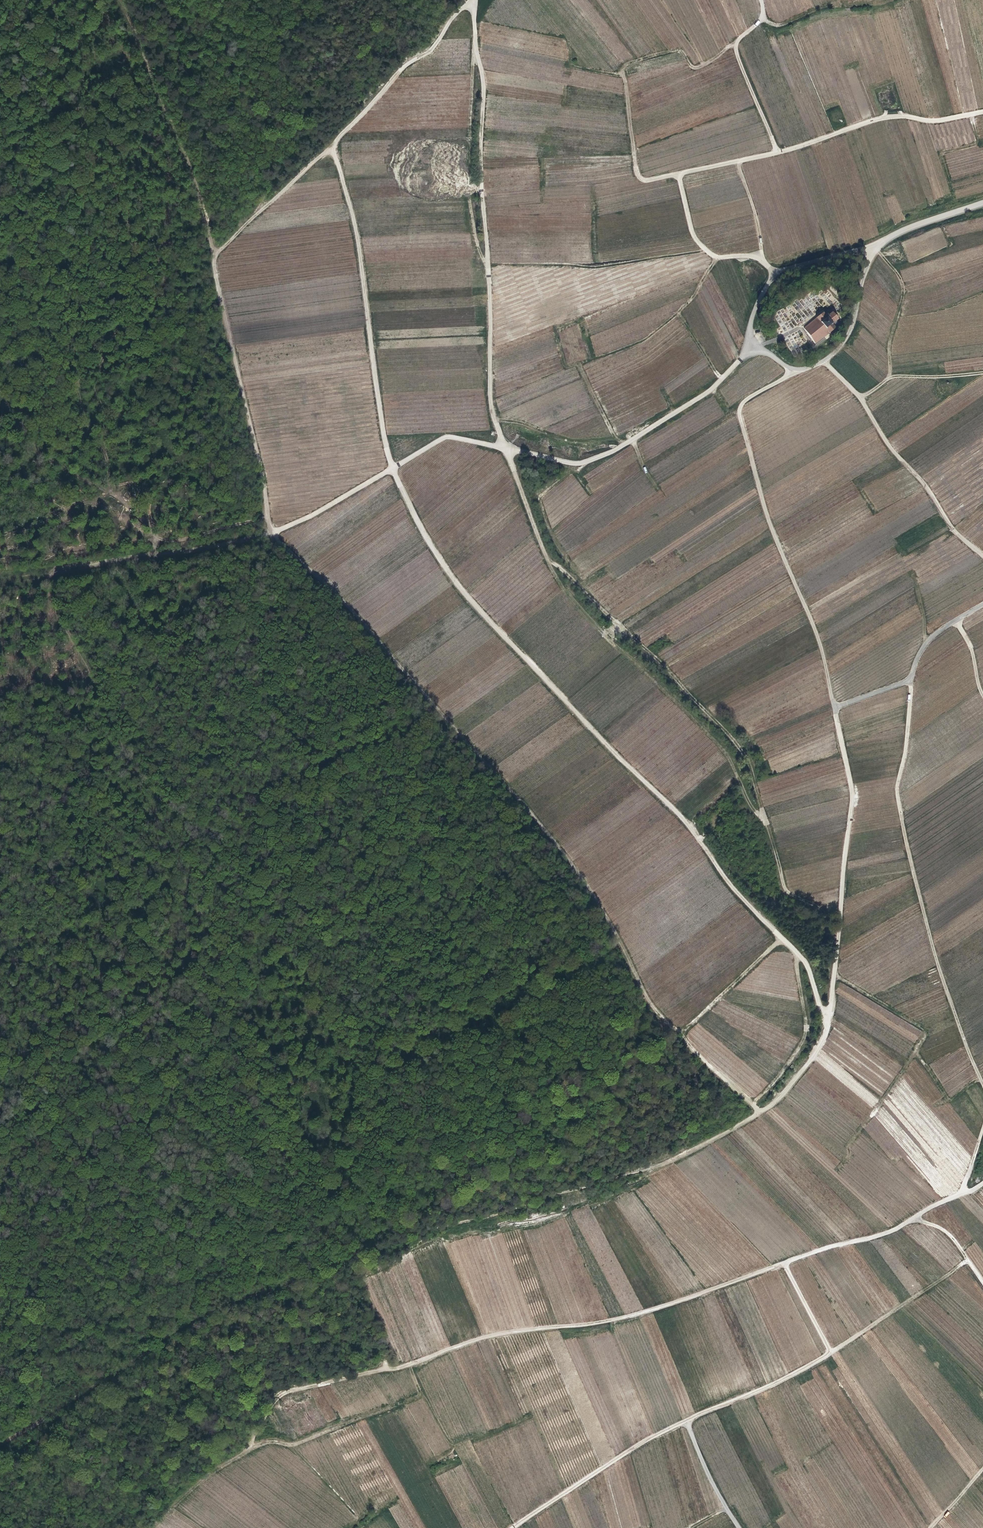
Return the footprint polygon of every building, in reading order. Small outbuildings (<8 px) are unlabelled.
[(803,329),(813,344),(827,334),(828,334),(838,327),(835,323),(836,322),(832,315),(827,318),(826,316),(824,318),(822,315),(803,329)]
